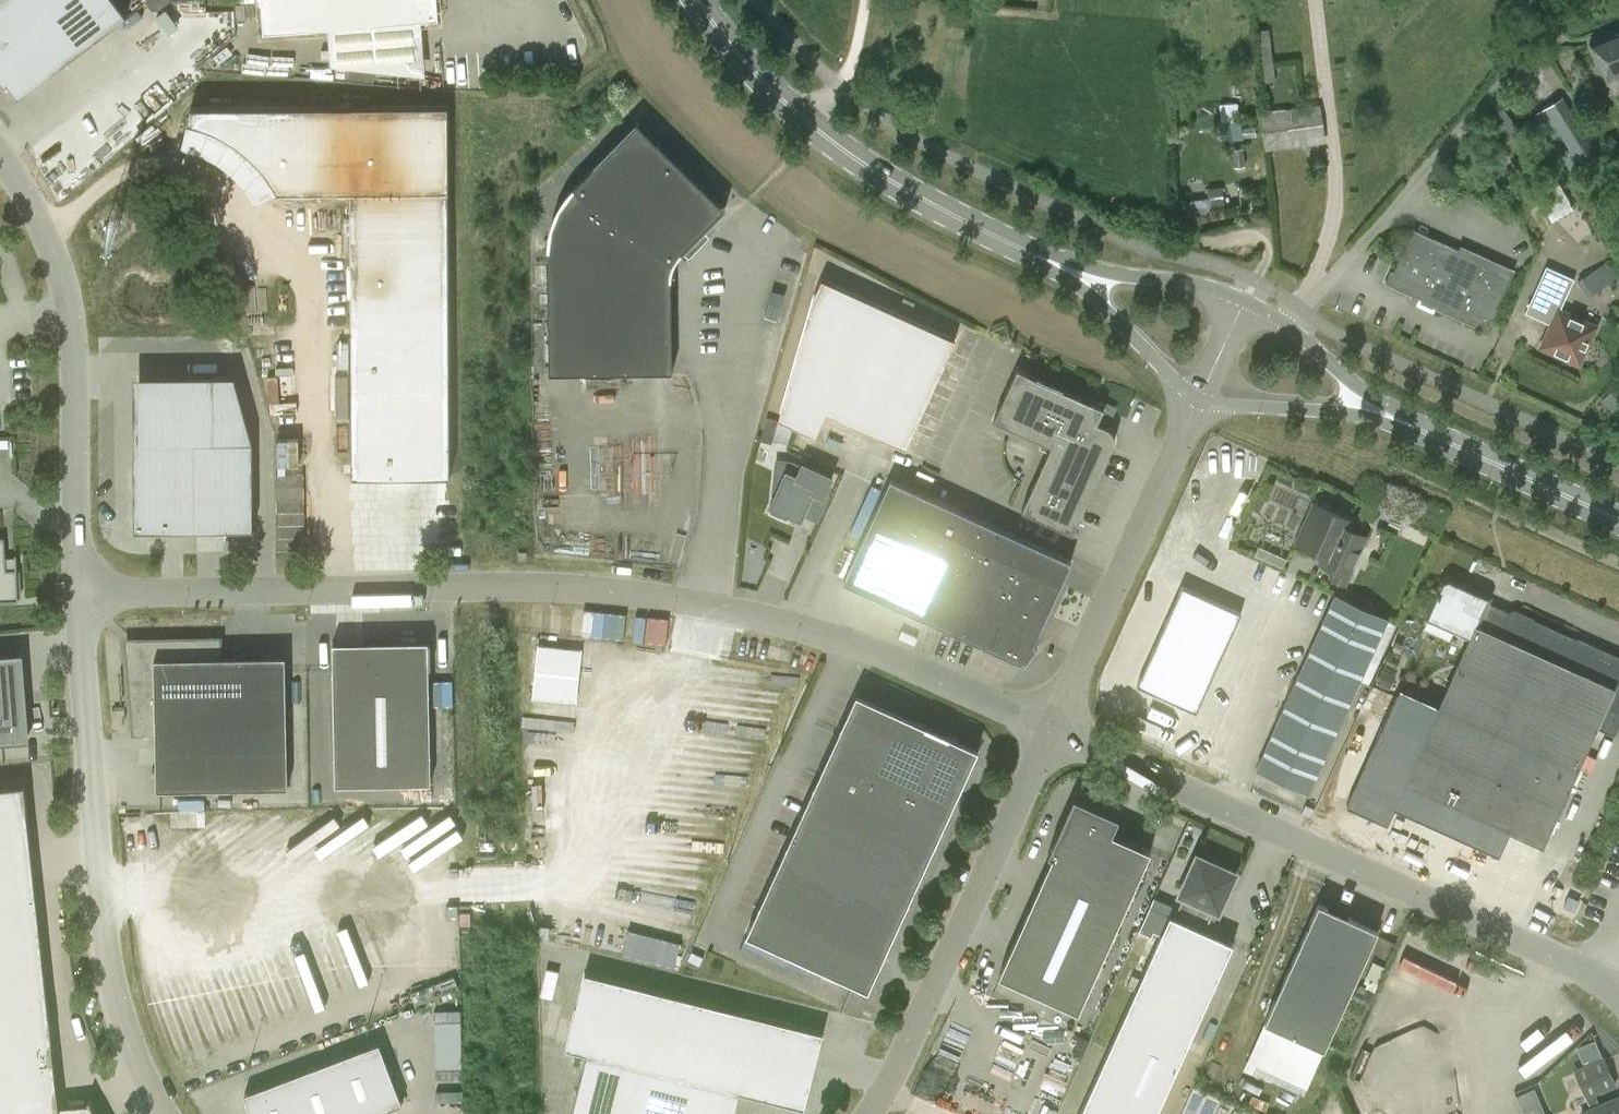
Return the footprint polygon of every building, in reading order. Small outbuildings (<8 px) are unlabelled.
[(113,0),(0,0),(0,82),(4,87),(8,84),(19,99),(126,18),(113,0)] [(263,34),(439,21),(437,0),(260,0),(263,34)] [(1618,76),(1618,28),(1589,41),(1607,81),(1618,76)] [(1295,106),(1291,77),(1269,80),(1272,108),(1295,106)] [(190,107),(187,122),(196,124),(206,127),(214,131),(223,135),(230,139),(237,144),(244,149),(249,153),(255,159),(260,165),(266,172),(271,179),(275,185),(279,191),(352,191),(352,476),(450,475),(448,105),(190,107)] [(1583,136),(1573,119),(1550,134),(1560,151),(1583,136)] [(548,254),(549,372),(672,371),(671,279),(673,266),(680,255),(726,207),(637,121),(573,187),(562,202),(554,218),(549,236),(548,254)] [(1562,182),(1540,193),(1552,217),(1574,206),(1562,182)] [(1223,185),(1195,190),(1198,205),(1226,199),(1223,185)] [(1488,331),(1511,280),(1458,256),(1460,251),(1413,230),(1390,282),(1435,302),(1433,306),(1440,309),(1442,314),(1447,313),(1453,315),(1454,320),(1459,318),(1488,331)] [(1608,261),(1577,281),(1588,298),(1610,283),(1618,276),(1608,261)] [(1552,324),(1543,346),(1579,363),(1596,326),(1560,310),(1575,278),(1547,266),(1526,312),(1552,324)] [(813,297),(777,420),(816,437),(826,413),(906,450),(956,339),(821,278),(813,297)] [(994,419),(1043,441),(1103,468),(1114,444),(1115,442),(1115,439),(1115,436),(1112,430),(1107,425),(1098,421),(1105,407),(1018,367),(994,419)] [(134,463),(134,530),(253,529),(253,441),(235,375),(168,376),(168,378),(140,378),(136,463),(134,463)] [(0,436),(0,454),(12,454),(12,436),(0,436)] [(1103,468),(1043,441),(1041,447),(1049,451),(1022,509),(1066,529),(1068,526),(1075,529),(1103,468)] [(768,511),(788,521),(791,514),(801,519),(814,491),(824,496),(833,476),(803,463),(797,476),(786,471),(785,475),(775,471),(773,493),(776,495),(768,511)] [(890,478),(844,581),(1025,663),(1038,646),(1034,643),(1072,560),(890,478)] [(1318,565),(1333,572),(1330,580),(1344,586),(1366,539),(1349,531),(1353,523),(1313,505),(1295,544),(1322,556),(1318,565)] [(19,600),(17,567),(16,567),(16,569),(7,570),(5,537),(0,537),(0,601),(19,600)] [(1458,632),(1470,637),(1471,638),(1478,624),(1478,625),(1491,597),(1450,578),(1443,582),(1428,613),(1460,628),(1458,632)] [(1137,685),(1196,712),(1241,612),(1182,585),(1137,685)] [(1256,768),(1308,791),(1388,616),(1337,593),(1300,672),(1285,665),(1275,687),(1290,694),(1256,768)] [(668,639),(670,614),(526,602),(524,628),(668,639)] [(1511,831),(1543,845),(1597,726),(1613,734),(1618,720),(1618,658),(1618,657),(1613,660),(1578,644),(1576,638),(1516,611),(1510,613),(1500,634),(1478,625),(1478,624),(1471,638),(1470,637),(1439,706),(1408,692),(1355,808),(1391,824),(1398,809),(1500,855),(1511,831)] [(285,655),(221,657),(221,637),(147,639),(147,645),(143,646),(139,648),(136,651),(134,655),(134,660),(127,660),(134,734),(155,733),(157,789),(288,787),(285,655)] [(336,643),(333,643),(335,785),(431,783),(429,668),(431,668),(430,643),(367,645),(367,654),(336,655),(336,643)] [(0,655),(0,743),(26,741),(20,653),(0,655)] [(857,693),(821,772),(747,934),(869,989),(978,749),(949,735),(950,735),(926,724),(857,693)] [(49,1015),(44,969),(45,969),(33,851),(31,852),(26,806),(27,806),(24,784),(0,787),(0,1113),(44,1113),(40,1073),(55,1071),(51,1038),(52,1038),(49,1015)] [(1000,974),(1079,1010),(1151,849),(1113,832),(1120,816),(1085,800),(1083,805),(1074,808),(1070,806),(1049,853),(1053,855),(1000,974)] [(1184,896),(1175,916),(1205,930),(1214,910),(1219,912),(1237,872),(1197,854),(1179,894),(1184,896)] [(1291,1048),(1297,1034),(1325,1047),(1379,928),(1319,901),(1265,1020),(1269,1022),(1263,1035),(1291,1048)] [(1189,1042),(1188,1041),(1196,1025),(1197,1026),(1234,943),(1229,940),(1228,942),(1212,934),(1213,933),(1205,930),(1175,916),(1170,914),(1080,1113),(1157,1113),(1189,1042)] [(608,923),(602,948),(675,964),(681,939),(608,923)] [(354,933),(190,987),(209,1044),(372,990),(354,933)] [(1445,986),(1470,983),(1466,953),(1441,956),(1445,986)] [(583,971),(564,1047),(585,1052),(570,1113),(732,1113),(738,1091),(803,1107),(822,1031),(583,971)] [(1512,1054),(1532,1074),(1582,1026),(1563,1006),(1512,1054)] [(435,1009),(439,1099),(465,1098),(461,1007),(435,1009)] [(380,1042),(245,1094),(253,1113),(376,1113),(403,1104),(380,1042)] [(1586,1098),(1617,1084),(1603,1053),(1572,1067),(1586,1098)] [(1581,1113),(1618,1113),(1618,1097),(1581,1113)]
